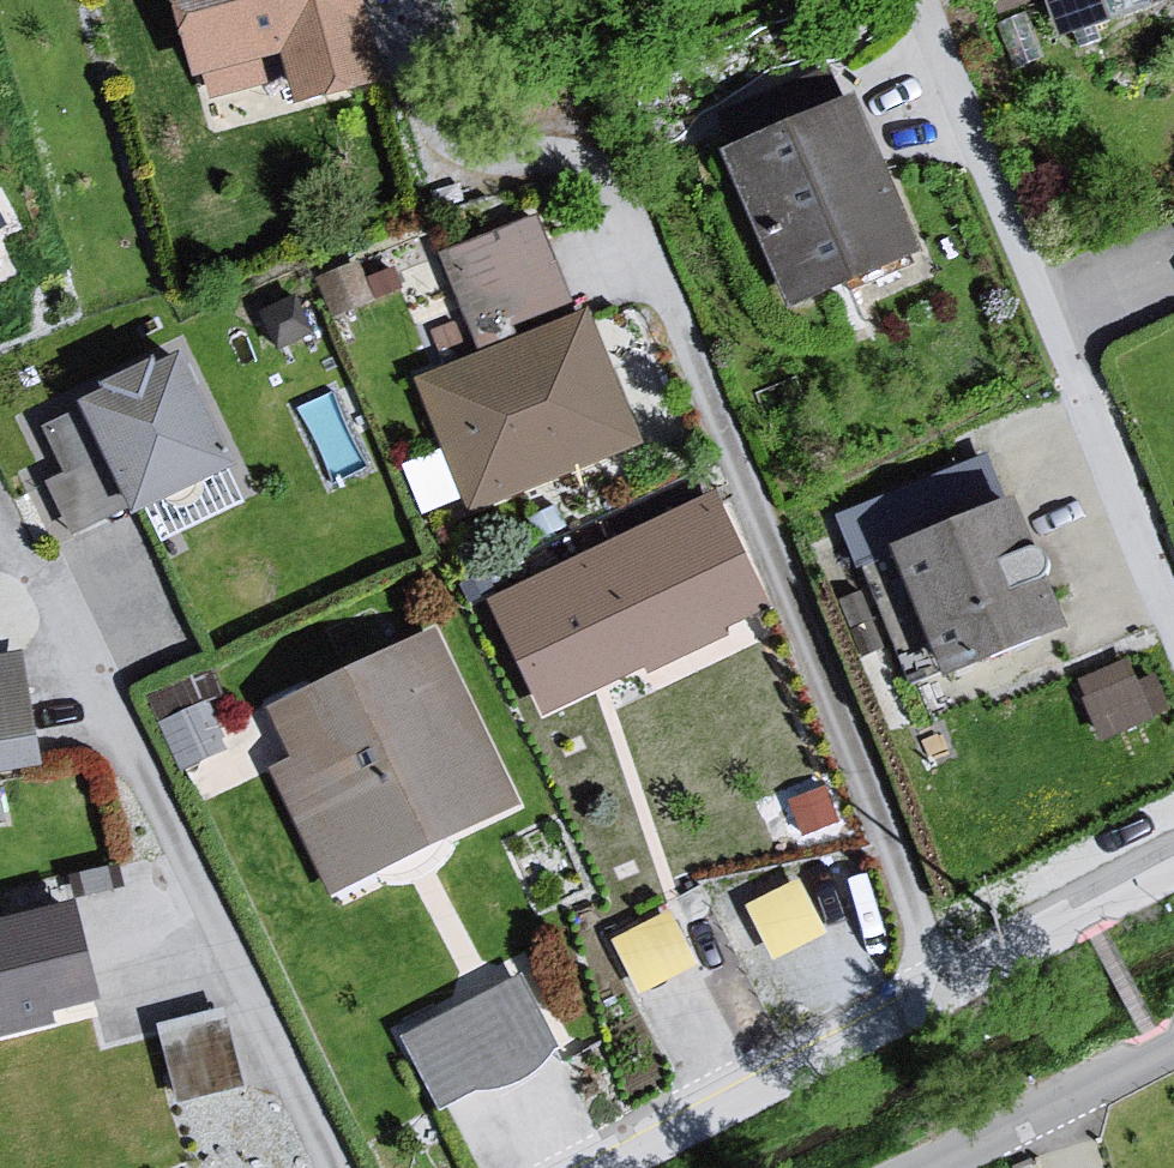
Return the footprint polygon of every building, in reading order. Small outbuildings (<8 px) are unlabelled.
[(186,86),(201,85),(209,107),(268,89),(263,65),(282,62),(299,113),(377,95),(354,0),(165,0),(186,86)] [(1057,44),(1173,6),(1173,0),(1042,0),(1057,44)] [(718,156),(788,303),(914,258),(848,104),(718,156)] [(438,259),(474,364),(573,328),(532,223),(438,259)] [(474,364),(413,385),(467,524),(639,452),(591,322),(573,328),(474,364)] [(99,398),(71,410),(127,525),(232,475),(181,357),(153,371),(149,361),(96,387),(99,398)] [(711,500),(482,607),(537,725),(768,613),(711,500)] [(1007,506),(883,552),(940,676),(1053,632),(1007,506)] [(431,635),(265,712),(286,769),(265,777),(332,904),(520,818),(431,635)] [(3,835),(3,783),(45,777),(25,660),(0,664),(0,836),(3,835)] [(212,692),(165,709),(182,754),(228,737),(212,692)] [(752,892),(775,942),(826,919),(804,869),(752,892)] [(614,926),(638,979),(701,949),(676,896),(614,926)] [(0,923),(0,1047),(105,1022),(69,905),(0,923)] [(401,1023),(445,1101),(565,1034),(520,956),(401,1023)]
